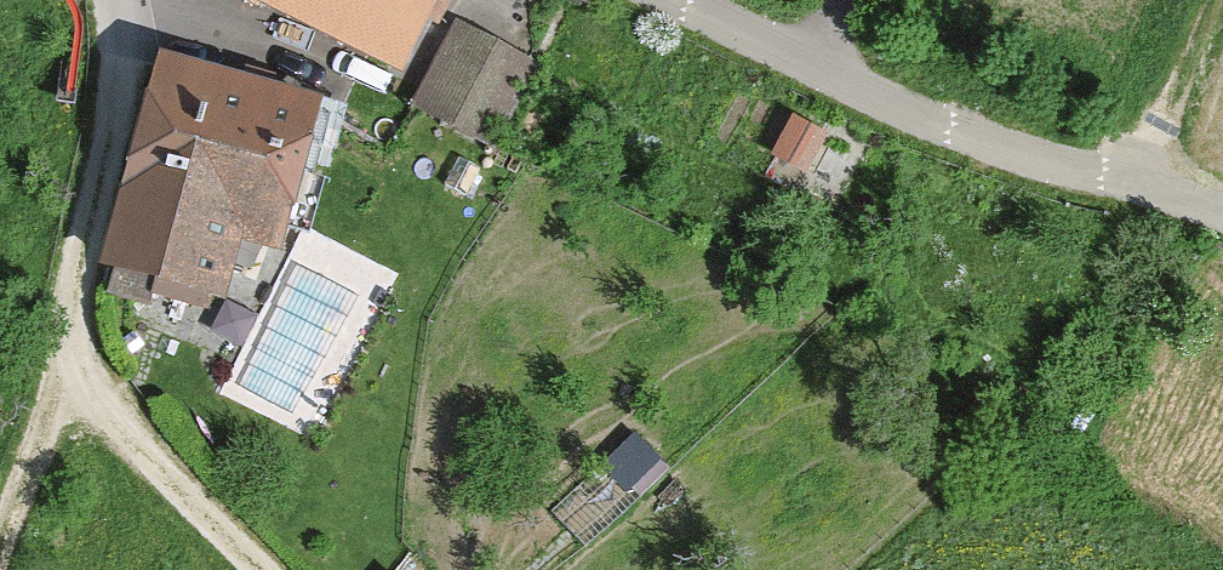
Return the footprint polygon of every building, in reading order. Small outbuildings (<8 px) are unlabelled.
[(256,2),(257,0),(234,0),(252,10),(256,2)] [(256,2),(390,77),(423,19),(433,25),(445,3),(439,0),(257,0),(256,2)] [(529,58),(453,19),(408,103),(484,143),(529,58)] [(318,95),(163,57),(105,294),(259,332),(318,95)]
